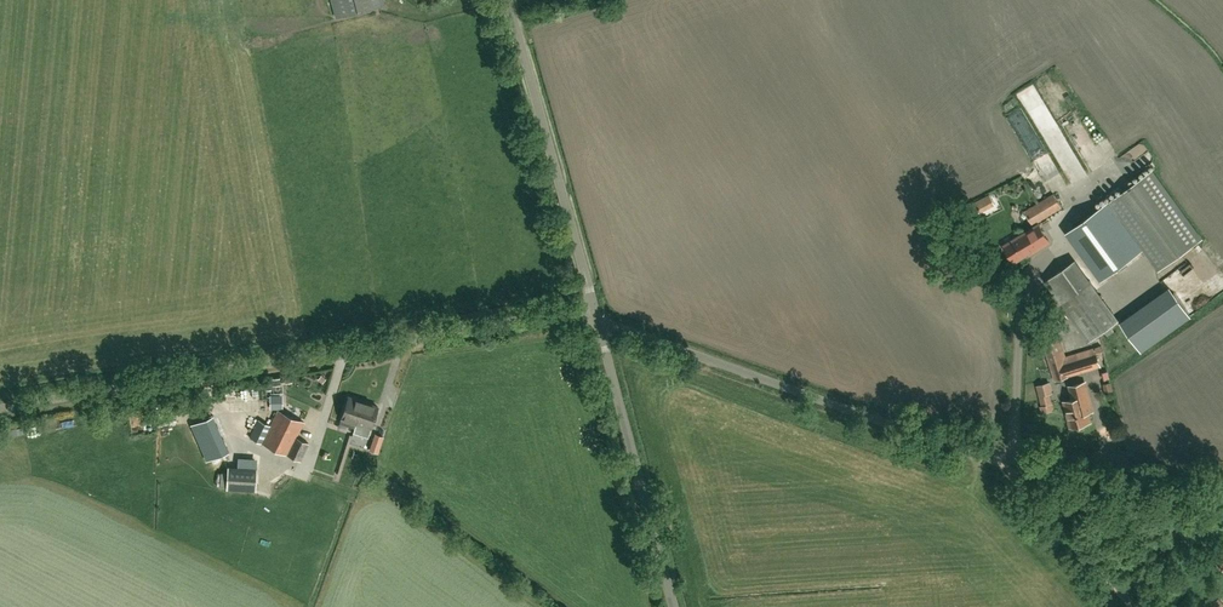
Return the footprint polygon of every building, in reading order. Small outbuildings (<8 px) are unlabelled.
[(337,19),(385,5),(383,0),(332,0),(337,19)] [(1032,121),(1045,117),(1038,93),(1026,97),(1032,121)] [(1054,121),(1041,130),(1071,173),(1075,171),(1067,160),(1076,153),(1054,121)] [(1203,241),(1155,171),(1072,229),(1105,277),(1143,250),(1158,272),(1203,241)] [(1034,224),(1062,207),(1053,193),(1025,210),(1034,224)] [(1033,251),(1050,241),(1043,229),(1032,235),(1028,230),(1005,244),(1015,261),(1033,250),(1033,251)] [(1097,290),(1089,279),(1060,301),(1067,312),(1097,290)] [(1055,378),(1098,364),(1093,347),(1065,356),(1059,339),(1057,340),(1056,337),(1043,341),(1055,378)] [(1088,412),(1093,411),(1086,382),(1069,386),(1072,399),(1065,401),(1071,426),(1090,421),(1088,412)] [(1041,384),(1037,385),(1042,405),(1050,403),(1047,393),(1043,394),(1041,384)] [(350,421),(349,426),(355,428),(363,402),(348,397),(341,418),(350,421)] [(353,432),(359,434),(362,424),(371,427),(378,407),(363,402),(355,428),(353,432)] [(300,462),(308,444),(296,438),(303,423),(278,410),(270,425),(258,419),(250,437),(300,462)] [(215,456),(229,450),(223,438),(201,448),(207,460),(215,456)] [(378,452),(381,441),(374,438),(371,450),(378,452)]
